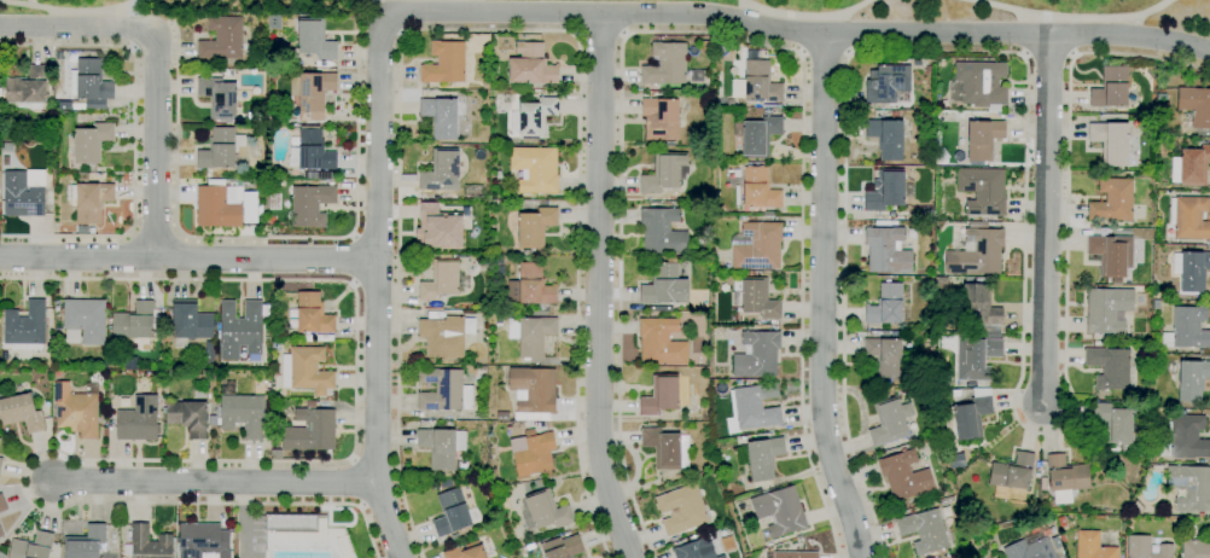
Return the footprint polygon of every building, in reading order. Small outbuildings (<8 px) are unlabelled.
[(337,59),(318,59),(318,54),(297,53),(298,19),(304,19),(304,16),(313,16),(313,18),(325,19),(324,41),(337,41),(337,59)] [(242,58),(197,58),(197,41),(215,41),(215,31),(208,31),(208,17),(242,17),(242,43),(250,43),(250,57),(242,57),(242,58)] [(440,83),(419,82),(419,64),(437,65),(437,56),(430,56),(430,41),(440,41),(465,42),(464,82),(440,82),(440,83)] [(558,83),(520,83),(520,81),(512,80),(512,70),(520,70),(520,59),(520,54),(516,54),(516,41),(543,42),(543,59),(546,59),(545,65),(554,66),(554,64),(558,64),(558,83)] [(662,83),(641,83),(640,66),(658,66),(658,57),(652,57),(651,42),(661,42),(661,43),(686,43),(686,45),(696,45),(696,57),(692,57),(692,75),(685,75),(685,83),(662,83)] [(720,62),(716,58),(719,52),(725,51),(728,56),(726,62),(720,62)] [(783,101),(744,100),(744,95),(737,95),(737,71),(745,71),(745,51),(763,53),(763,60),(769,60),(769,83),(783,83),(783,101)] [(105,110),(85,110),(85,99),(76,99),(76,94),(70,94),(70,77),(72,77),(72,71),(76,71),(76,59),(101,59),(101,82),(114,82),(114,99),(105,99),(105,110)] [(1000,112),(987,112),(987,107),(973,107),(973,105),(961,105),(961,103),(949,103),(950,81),(954,81),(955,63),(1006,63),(1006,66),(1007,66),(1007,75),(1005,75),(1005,77),(999,77),(999,87),(1007,87),(1006,105),(1000,105),(1000,112)] [(42,110),(30,109),(17,107),(17,104),(5,104),(6,79),(28,79),(28,64),(47,65),(46,81),(46,104),(42,103),(42,110)] [(889,104),(866,104),(866,80),(869,80),(869,70),(877,70),(877,65),(911,65),(911,91),(902,91),(902,89),(895,89),(895,103),(889,103),(889,104)] [(1090,106),(1089,89),(1103,89),(1101,68),(1127,66),(1128,105),(1090,106)] [(324,114),(299,114),(299,95),(290,95),(290,76),(298,76),(298,74),(321,74),(336,74),(336,92),(324,92),(324,114)] [(235,120),(210,120),(210,97),(197,97),(197,79),(216,79),(216,83),(235,83),(235,120)] [(708,89),(698,89),(698,79),(708,80),(708,89)] [(1194,88),(1209,89),(1209,130),(1192,129),(1192,128),(1182,127),(1183,112),(1192,112),(1192,111),(1176,110),(1177,87),(1194,88)] [(456,140),(432,140),(432,117),(419,117),(419,99),(453,99),(453,97),(465,97),(465,121),(458,121),(456,140)] [(545,139),(519,139),(519,135),(510,135),(511,111),(519,111),(519,103),(539,103),(539,97),(558,97),(558,116),(545,116),(545,139)] [(679,140),(656,139),(656,129),(653,129),(653,117),(641,116),(641,99),(679,100),(685,100),(685,115),(683,115),(682,127),(680,127),(679,140)] [(71,110),(58,110),(58,101),(71,101),(71,110)] [(946,122),(935,122),(935,112),(946,112),(946,122)] [(768,158),(741,158),(743,136),(731,136),(731,123),(741,123),(741,122),(762,122),(762,116),(783,117),(781,134),(768,134),(768,158)] [(902,159),(880,159),(880,150),(878,150),(878,138),(865,138),(865,121),(901,121),(901,116),(912,116),(912,136),(902,136),(902,144),(902,159)] [(991,162),(967,161),(968,144),(955,144),(955,121),(991,122),(991,121),(1005,122),(1005,139),(993,139),(991,162)] [(100,164),(74,164),(74,129),(94,129),(94,123),(115,123),(114,143),(100,141),(100,164)] [(1128,165),(1101,165),(1103,143),(1088,143),(1088,123),(1128,123),(1128,147),(1136,147),(1136,163),(1128,163),(1128,165)] [(336,170),(320,169),(298,169),(298,165),(289,165),(289,157),(298,157),(299,141),(297,141),(297,136),(298,136),(299,129),(299,126),(320,126),(320,129),(321,129),(321,139),(324,139),(324,152),(336,152),(336,170)] [(213,168),(197,168),(197,150),(209,150),(209,138),(211,138),(213,127),(234,128),(234,135),(245,135),(245,146),(233,146),(233,151),(237,151),(237,165),(234,165),(234,167),(213,167),(213,168)] [(13,151),(1,151),(1,143),(13,143),(13,151)] [(1200,145),(1209,146),(1209,163),(1206,163),(1205,187),(1181,186),(1181,182),(1171,181),(1173,158),(1180,158),(1181,149),(1200,150),(1200,145)] [(438,191),(419,191),(419,167),(432,167),(432,150),(438,150),(438,146),(454,146),(454,149),(456,149),(456,151),(459,151),(459,185),(438,185),(438,191)] [(558,193),(518,193),(518,179),(522,179),(522,170),(510,170),(510,147),(557,147),(555,175),(558,175),(558,193)] [(661,194),(640,194),(640,175),(653,175),(655,153),(687,153),(687,165),(688,165),(688,169),(685,169),(685,172),(688,172),(688,175),(685,175),(685,179),(680,179),(680,188),(661,188),(661,194)] [(781,208),(744,208),(744,207),(734,207),(734,187),(744,187),(744,167),(768,167),(768,190),(781,190),(781,208)] [(885,211),(863,211),(863,192),(878,193),(878,188),(873,188),(873,179),(878,179),(878,169),(904,169),(904,205),(885,205),(885,211)] [(1005,215),(965,215),(965,200),(975,200),(975,192),(956,191),(956,169),(1004,169),(1004,197),(1005,197),(1005,215)] [(43,216),(5,216),(5,188),(4,188),(4,172),(27,172),(27,187),(43,187),(43,216)] [(335,180),(303,180),(303,172),(335,172),(335,180)] [(36,182),(28,182),(28,173),(36,173),(36,182)] [(100,225),(76,225),(76,205),(71,205),(71,199),(66,199),(66,185),(76,185),(76,184),(78,184),(78,173),(87,173),(87,184),(114,184),(114,202),(100,202),(100,225)] [(242,227),(223,227),(223,226),(197,226),(197,186),(210,186),(210,179),(217,179),(217,186),(226,186),(226,187),(234,186),(234,200),(240,200),(240,204),(242,227)] [(1132,221),(1087,220),(1087,202),(1099,203),(1099,192),(1098,192),(1099,179),(1133,179),(1132,221)] [(325,227),(316,227),(316,226),(291,227),(291,187),(316,187),(316,186),(337,186),(337,203),(319,203),(319,213),(325,213),(325,227)] [(483,197),(464,197),(464,186),(484,187),(483,197)] [(1202,221),(1209,222),(1209,239),(1174,239),(1174,237),(1165,237),(1165,225),(1169,225),(1170,198),(1175,198),(1175,197),(1209,198),(1209,211),(1202,211),(1202,221)] [(543,249),(518,249),(518,245),(513,245),(513,233),(510,233),(510,213),(537,213),(537,208),(558,208),(557,226),(543,226),(543,249)] [(686,254),(644,254),(644,226),(640,226),(640,208),(680,209),(680,222),(670,222),(670,231),(686,232),(686,254)] [(456,250),(431,249),(432,227),(419,227),(419,209),(458,210),(456,223),(458,223),(458,227),(456,250)] [(891,228),(874,227),(874,220),(891,221),(891,228)] [(976,274),(944,273),(946,251),(952,251),(952,249),(955,249),(955,251),(964,251),(965,228),(968,228),(968,221),(987,222),(987,229),(999,229),(1004,229),(1002,248),(1000,248),(1000,273),(976,273),(976,274)] [(779,268),(732,268),(732,245),(731,245),(731,236),(741,236),(741,223),(781,222),(781,242),(779,242),(779,268)] [(912,274),(891,273),(867,273),(868,246),(865,246),(865,227),(868,227),(868,228),(892,228),(904,228),(904,242),(900,242),(900,250),(912,251),(912,274)] [(1125,277),(1100,277),(1100,255),(1087,255),(1087,236),(1107,237),(1107,242),(1125,243),(1125,277)] [(1203,251),(1209,252),(1209,270),(1205,269),(1204,293),(1180,292),(1181,252),(1203,252),(1203,251)] [(487,267),(476,266),(476,256),(487,256),(487,267)] [(438,301),(418,301),(419,281),(432,281),(432,258),(459,258),(459,274),(469,274),(469,289),(458,289),(458,295),(438,295),(438,301)] [(688,303),(658,303),(640,303),(640,285),(652,285),(652,263),(667,263),(667,258),(675,258),(675,263),(677,263),(677,280),(688,280),(688,303)] [(555,304),(519,303),(519,302),(507,302),(507,281),(513,281),(513,262),(541,263),(541,279),(543,279),(543,286),(552,286),(553,284),(557,284),(555,304)] [(780,319),(760,319),(760,313),(741,313),(741,307),(733,307),(733,279),(741,279),(741,278),(746,278),(746,271),(754,271),(754,278),(767,278),(767,301),(780,301),(780,319)] [(947,287),(935,287),(935,277),(947,278),(947,287)] [(1000,331),(978,331),(978,329),(983,329),(983,325),(962,325),(962,291),(962,284),(972,284),(972,278),(981,278),(981,284),(989,284),(989,307),(1002,307),(1002,325),(1000,325),(1000,331)] [(901,324),(879,322),(879,324),(865,322),(865,303),(868,303),(868,306),(877,306),(878,298),(879,298),(879,283),(885,283),(885,280),(890,280),(890,283),(902,283),(901,324)] [(1124,335),(1086,333),(1087,289),(1112,290),(1112,289),(1134,289),(1133,312),(1116,312),(1116,320),(1125,320),(1124,335)] [(336,332),(297,332),(297,326),(291,326),(291,319),(297,319),(297,292),(303,292),(303,291),(313,291),(313,292),(320,292),(320,302),(322,302),(322,315),(336,315),(336,332)] [(42,351),(10,351),(10,344),(4,344),(4,322),(5,322),(5,310),(18,310),(18,312),(28,312),(28,300),(45,300),(45,344),(42,344),(42,351)] [(105,345),(82,345),(82,338),(81,338),(81,343),(63,343),(64,300),(105,300),(105,345)] [(151,338),(129,338),(111,338),(112,313),(134,313),(135,300),(153,301),(152,319),(151,338)] [(186,348),(174,348),(174,338),(171,338),(173,300),(196,301),(196,314),(213,314),(213,338),(193,338),(193,341),(187,341),(186,348)] [(260,361),(249,361),(249,355),(246,355),(246,345),(239,345),(239,360),(220,359),(220,344),(221,319),(220,319),(220,301),(234,301),(234,319),(244,319),(244,301),(261,301),(261,304),(269,304),(269,316),(261,316),(261,321),(261,343),(262,343),(261,355),(260,355),(260,361)] [(484,315),(467,314),(467,304),(484,306),(484,315)] [(1200,331),(1209,331),(1209,349),(1197,348),(1160,347),(1162,332),(1171,332),(1174,307),(1198,308),(1198,307),(1208,307),(1206,321),(1200,321),(1200,331)] [(543,358),(519,359),(518,338),(508,338),(507,319),(524,319),(524,310),(548,310),(548,318),(557,318),(557,336),(543,336),(543,358)] [(464,359),(447,358),(426,358),(426,337),(418,337),(418,319),(446,320),(446,316),(464,316),(464,315),(476,316),(475,336),(464,336),(464,359)] [(687,366),(640,365),(640,337),(639,337),(639,318),(679,319),(679,332),(669,332),(669,342),(687,342),(687,366)] [(752,377),(732,377),(732,354),(745,354),(745,345),(740,345),(740,331),(741,331),(741,329),(749,330),(749,331),(755,331),(780,332),(780,350),(778,350),(776,376),(752,376),(752,377)] [(990,380),(956,380),(958,339),(983,339),(983,332),(1000,332),(1000,339),(1002,339),(1001,358),(984,358),(984,366),(990,366),(990,380)] [(901,379),(877,379),(877,355),(863,355),(863,338),(880,338),(880,339),(901,339),(902,362),(901,362),(901,379)] [(326,396),(313,396),(313,389),(290,389),(290,388),(281,388),(281,354),(290,355),(290,347),(324,347),(324,362),(318,362),(318,371),(335,371),(335,389),(326,389),(326,396)] [(1128,390),(1104,389),(1104,390),(1094,390),(1095,376),(1101,376),(1103,366),(1084,366),(1084,348),(1105,349),(1129,349),(1128,390)] [(1180,360),(1209,361),(1209,380),(1204,380),(1203,393),(1200,393),(1200,402),(1179,401),(1180,372),(1173,372),(1173,362),(1180,362),(1180,360)] [(487,376),(476,376),(476,366),(487,366),(487,376)] [(472,411),(461,411),(461,409),(443,409),(443,411),(418,411),(417,393),(435,393),(435,383),(417,384),(417,368),(438,368),(438,371),(463,370),(463,385),(472,385),(472,411)] [(542,419),(516,419),(517,401),(516,401),(516,390),(508,390),(508,368),(529,368),(529,370),(539,370),(540,368),(555,370),(554,395),(555,396),(555,414),(551,414),(551,413),(543,413),(542,419)] [(659,415),(640,415),(639,397),(652,397),(652,376),(677,376),(679,409),(659,409),(659,415)] [(941,388),(941,379),(953,379),(953,386),(941,388)] [(206,391),(191,391),(191,380),(206,380),(206,391)] [(97,440),(80,440),(80,422),(70,422),(70,429),(56,428),(56,403),(53,403),(53,382),(69,382),(69,394),(98,394),(97,440)] [(728,435),(726,418),(733,418),(729,390),(732,390),(732,389),(738,389),(737,383),(746,382),(747,386),(766,384),(768,399),(761,400),(762,409),(780,407),(783,424),(739,430),(739,432),(728,435)] [(2,426),(0,417),(0,399),(12,396),(10,388),(25,383),(28,393),(30,393),(35,412),(40,411),(45,430),(28,435),(24,420),(2,426)] [(261,441),(244,441),(244,423),(234,423),(234,430),(220,430),(220,425),(216,425),(216,415),(221,415),(221,396),(221,385),(234,385),(234,396),(264,396),(264,422),(261,422),(261,441)] [(956,441),(956,438),(947,440),(943,408),(971,405),(971,399),(973,397),(972,388),(989,388),(993,414),(979,415),(982,437),(956,441)] [(953,397),(952,390),(959,389),(960,396),(953,397)] [(156,440),(140,440),(140,434),(133,434),(133,440),(116,440),(116,411),(134,411),(134,395),(157,395),(157,413),(156,440)] [(873,448),(867,430),(879,425),(873,405),(897,396),(901,406),(911,402),(914,415),(904,418),(911,436),(873,448)] [(206,440),(186,440),(186,435),(188,435),(188,426),(182,426),(182,424),(167,424),(165,413),(162,413),(162,408),(165,408),(165,402),(205,402),(205,428),(206,428),(206,440)] [(1132,446),(1106,444),(1106,422),(1094,422),(1094,403),(1113,403),(1113,409),(1133,409),(1132,446)] [(307,451),(283,451),(283,428),(304,428),(306,422),(293,422),(293,408),(307,408),(307,409),(335,409),(335,451),(307,449),(307,451)] [(508,420),(495,420),(496,412),(508,413),(508,420)] [(1198,440),(1209,440),(1209,458),(1194,458),(1194,459),(1186,459),(1186,458),(1182,458),(1182,459),(1173,459),(1173,457),(1170,457),(1171,426),(1165,426),(1165,417),(1171,417),(1171,414),(1206,415),(1206,426),(1205,426),(1205,431),(1198,431),(1198,440)] [(518,483),(512,452),(527,449),(524,438),(525,437),(524,431),(533,429),(535,436),(541,435),(541,434),(552,431),(555,449),(549,451),(553,469),(534,473),(524,476),(525,481),(518,483)] [(680,470),(655,470),(655,447),(641,447),(641,429),(661,429),(661,434),(680,434),(680,435),(688,435),(688,467),(680,467),(680,470)] [(455,471),(430,470),(430,447),(417,447),(417,430),(455,430),(455,451),(464,451),(464,461),(466,463),(466,469),(455,469),(455,471)] [(751,483),(749,464),(737,465),(734,447),(747,446),(746,442),(784,437),(785,455),(773,457),(774,470),(773,470),(774,479),(751,483)] [(892,502),(885,477),(882,478),(875,460),(880,459),(880,460),(901,453),(901,452),(901,449),(904,448),(906,451),(914,448),(918,461),(908,464),(912,473),(929,467),(936,490),(915,496),(915,495),(892,502)] [(1022,500),(995,496),(997,486),(989,484),(991,463),(1007,465),(1007,463),(1016,464),(1017,455),(1014,455),(1014,451),(1035,454),(1031,471),(1029,490),(1023,489),(1022,500)] [(1060,507),(1048,494),(1049,492),(1051,493),(1047,455),(1064,454),(1065,466),(1088,464),(1090,488),(1070,490),(1068,493),(1072,496),(1060,507)] [(950,467),(949,458),(962,457),(964,466),(950,467)] [(1192,466),(1209,467),(1209,494),(1209,513),(1175,512),(1175,498),(1185,498),(1185,489),(1167,488),(1168,463),(1192,464),(1192,466)] [(442,488),(440,482),(450,479),(452,486),(442,488)] [(667,537),(661,521),(670,517),(669,512),(661,516),(658,510),(657,510),(655,504),(656,504),(655,498),(686,487),(685,483),(692,481),(693,484),(696,483),(709,523),(667,537)] [(770,540),(766,527),(774,524),(772,516),(756,521),(749,499),(768,493),(793,484),(802,511),(802,510),(808,528),(802,530),(801,530),(770,540)] [(437,537),(431,521),(443,517),(436,495),(459,487),(472,524),(454,531),(437,537)] [(528,531),(520,513),(524,512),(520,501),(524,500),(524,496),(548,488),(555,508),(568,505),(575,522),(555,529),(553,523),(535,530),(535,529),(528,531)] [(902,510),(900,501),(906,500),(908,507),(902,510)] [(942,516),(940,507),(948,506),(949,513),(942,516)] [(917,557),(913,542),(919,541),(917,533),(900,537),(895,519),(914,515),(938,508),(948,546),(926,553),(926,554),(917,557)] [(343,557),(336,539),(341,536),(326,536),(326,539),(303,539),(303,534),(281,534),(281,531),(266,531),(266,513),(318,515),(318,518),(326,518),(326,528),(345,528),(345,535),(347,535),(353,552),(343,557)] [(171,542),(171,557),(132,557),(132,546),(132,537),(127,537),(127,531),(130,531),(132,523),(149,523),(149,541),(158,541),(158,534),(173,534),(173,537),(175,537),(175,542),(171,542)] [(99,551),(99,557),(64,557),(64,536),(87,536),(87,524),(105,524),(105,544),(106,544),(106,551),(99,551)] [(231,552),(231,557),(216,557),(216,553),(202,553),(202,557),(179,557),(179,551),(180,524),(220,524),(220,530),(229,530),(229,552),(231,552)] [(50,548),(48,557),(8,557),(11,539),(34,544),(36,530),(54,534),(53,535),(60,536),(59,544),(52,542),(51,548),(50,548)] [(1118,547),(1118,557),(1076,557),(1077,530),(1100,530),(1100,548),(1103,548),(1103,547),(1118,547)] [(571,556),(572,557),(545,557),(543,554),(540,545),(559,537),(560,540),(577,534),(583,552),(571,556)] [(803,545),(801,537),(796,539),(795,536),(802,534),(802,536),(803,536),(805,544),(803,545)] [(1054,546),(1051,536),(1058,534),(1061,544),(1054,546)] [(1173,545),(1173,557),(1128,557),(1128,535),(1151,535),(1151,545),(1159,545),(1159,544),(1173,545)] [(723,554),(725,557),(676,557),(673,548),(709,536),(716,557),(723,554)] [(1047,536),(1057,557),(1007,557),(1002,548),(1023,539),(1026,546),(1047,536)] [(481,545),(486,557),(444,557),(442,553),(460,546),(463,551),(466,550),(465,545),(477,540),(479,545),(481,545)] [(1183,540),(1209,541),(1209,557),(1183,557),(1183,540)]
